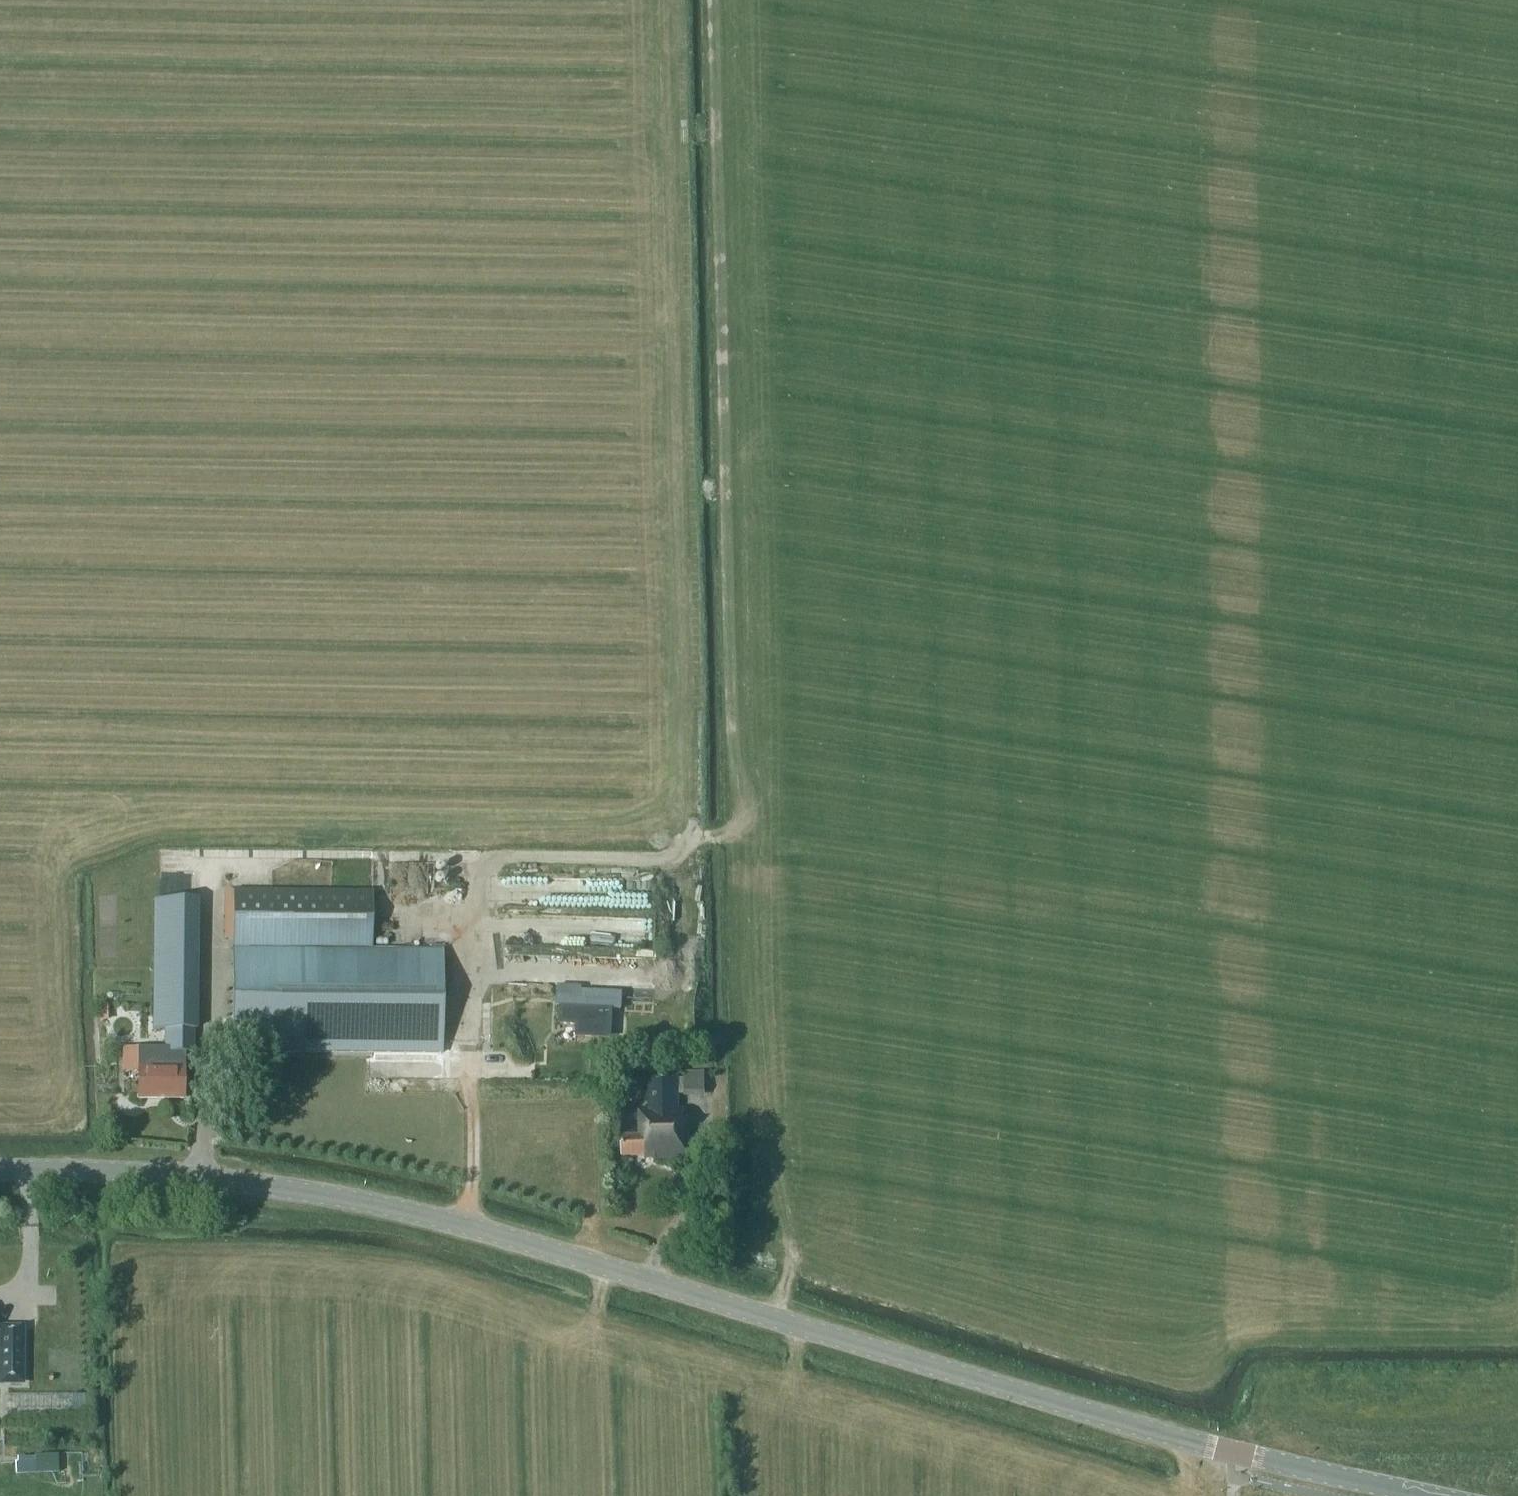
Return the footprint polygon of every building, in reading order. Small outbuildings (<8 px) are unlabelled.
[(233,1050),(443,1051),(443,950),(371,949),(371,892),(234,891),(233,1050)] [(162,1048),(137,1048),(137,1065),(139,1065),(139,1097),(185,1097),(185,1053),(193,1053),(193,1031),(196,1031),(196,923),(159,923),(159,1031),(162,1031),(162,1048)] [(703,1098),(703,1072),(681,1073),(682,1098),(703,1098)] [(647,1156),(647,1159),(689,1158),(688,1124),(685,1125),(686,1107),(678,1107),(677,1077),(648,1078),(649,1108),(638,1109),(639,1136),(622,1137),(622,1156),(647,1156)] [(22,1382),(23,1330),(0,1329),(0,1381),(22,1382)] [(76,1415),(88,1415),(89,1395),(77,1394),(76,1415)] [(61,1454),(18,1455),(19,1473),(61,1472),(61,1454)]
